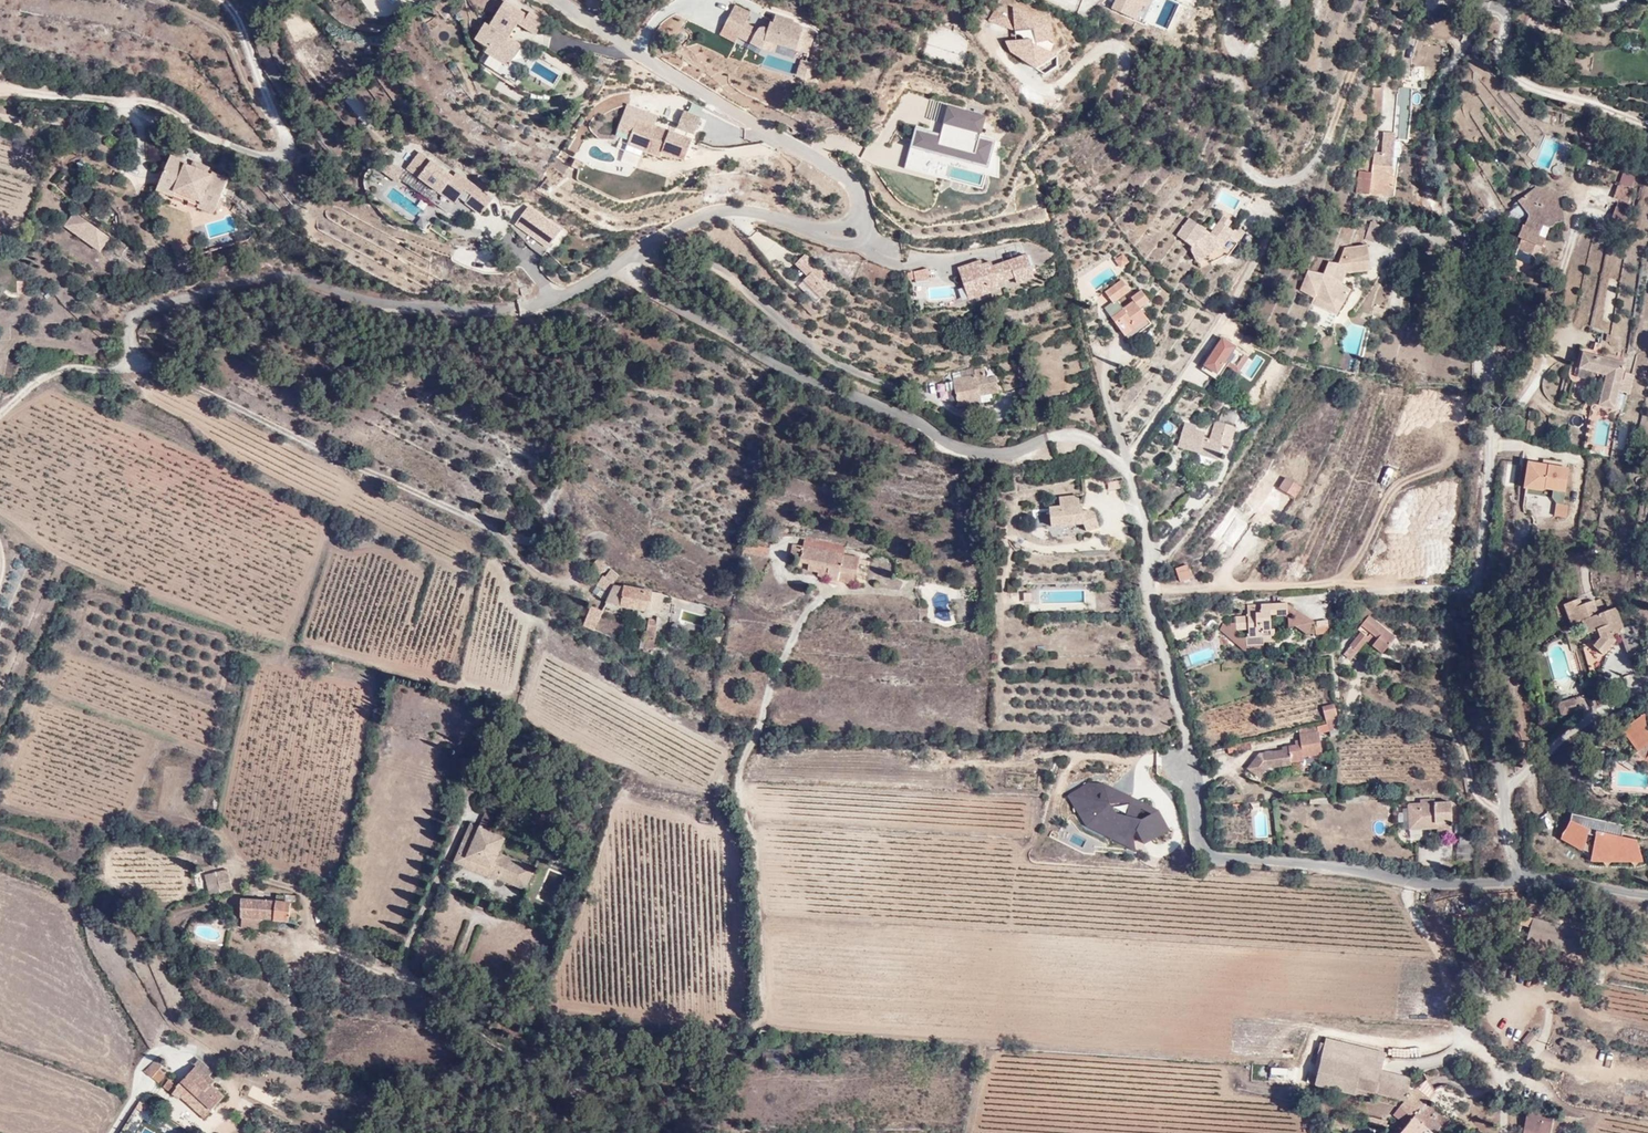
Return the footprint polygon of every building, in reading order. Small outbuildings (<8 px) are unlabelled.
[(521,15),(497,0),(482,25),(478,22),(468,38),(482,47),(479,51),(500,64),(513,44),(502,37),(511,22),(528,32),(536,19),(523,12),(521,15)] [(1108,7),(1139,22),(1150,0),(1113,0),(1108,7)] [(1034,16),(1013,7),(1012,6),(1015,49),(1035,63),(1050,53),(1054,45),(1049,24),(1035,25),(1034,16)] [(733,31),(719,24),(718,23),(713,34),(729,41),(731,36),(755,47),(759,40),(789,49),(796,27),(791,23),(786,22),(787,19),(769,14),(767,19),(744,9),(733,31)] [(1007,30),(1013,19),(994,9),(988,20),(1007,30)] [(962,67),(970,38),(931,26),(922,55),(962,67)] [(799,60),(794,77),(811,81),(815,64),(799,60)] [(1382,104),(1382,84),(1370,83),(1370,104),(1382,104)] [(1410,86),(1396,85),(1390,136),(1382,136),(1381,143),(1373,143),(1371,168),(1358,167),(1355,190),(1392,193),(1394,169),(1393,169),(1396,137),(1405,138),(1410,86)] [(913,127),(904,170),(983,185),(989,153),(998,154),(1001,140),(980,137),(985,114),(944,106),(939,132),(913,127)] [(1367,109),(1363,108),(1352,106),(1350,119),(1365,122),(1367,109)] [(676,129),(695,136),(702,116),(682,110),(676,129)] [(647,125),(630,119),(621,142),(654,155),(656,149),(677,158),(684,139),(662,131),(665,124),(650,118),(647,125)] [(446,175),(413,151),(400,168),(433,193),(438,186),(453,197),(458,189),(465,194),(458,203),(473,215),(486,197),(449,171),(446,175)] [(164,153),(149,190),(166,197),(166,196),(167,193),(192,203),(190,207),(206,213),(221,178),(203,170),(204,166),(186,158),(185,162),(164,153)] [(1627,203),(1632,190),(1617,184),(1612,198),(1627,203)] [(1525,224),(1522,231),(1542,229),(1543,226),(1552,226),(1558,220),(1564,219),(1562,201),(1534,191),(1520,199),(1529,212),(1523,223),(1525,224)] [(1299,206),(1303,197),(1296,194),(1292,203),(1299,206)] [(523,242),(546,255),(562,226),(526,205),(515,225),(528,233),(523,242)] [(1629,210),(1614,206),(1610,222),(1625,226),(1629,210)] [(1209,229),(1187,217),(1176,231),(1189,244),(1186,250),(1196,258),(1217,247),(1224,253),(1245,230),(1237,225),(1233,230),(1227,225),(1231,220),(1222,213),(1209,229)] [(102,252),(111,235),(72,214),(63,230),(102,252)] [(419,217),(416,227),(426,230),(429,220),(419,217)] [(1378,220),(1370,228),(1376,233),(1383,225),(1378,220)] [(1376,233),(1370,228),(1362,237),(1368,241),(1376,233)] [(1542,229),(1522,231),(1520,235),(1523,238),(1519,247),(1539,255),(1546,237),(1539,235),(1542,229)] [(1360,268),(1365,262),(1368,243),(1344,248),(1339,266),(1329,265),(1327,269),(1341,280),(1342,272),(1360,268)] [(1025,250),(958,271),(967,301),(1034,280),(1025,250)] [(1127,261),(1121,252),(1114,258),(1119,266),(1127,261)] [(1591,327),(1608,330),(1621,255),(1607,253),(1604,269),(1601,269),(1591,327)] [(794,264),(807,275),(798,286),(817,303),(835,283),(802,255),(794,264)] [(1341,280),(1327,269),(1324,279),(1310,277),(1301,294),(1315,300),(1335,307),(1337,303),(1344,306),(1351,290),(1340,287),(1341,280)] [(930,279),(929,270),(907,271),(908,281),(930,279)] [(1121,279),(1104,292),(1111,301),(1102,308),(1125,338),(1148,320),(1139,309),(1149,301),(1141,290),(1130,298),(1132,301),(1122,309),(1116,301),(1130,290),(1121,279)] [(1335,307),(1315,300),(1314,305),(1339,315),(1344,306),(1337,303),(1335,307)] [(1373,306),(1371,314),(1381,318),(1383,309),(1373,306)] [(1200,368),(1216,378),(1224,366),(1240,377),(1251,360),(1220,339),(1200,368)] [(1594,350),(1594,347),(1581,344),(1575,367),(1603,373),(1597,401),(1593,401),(1591,407),(1611,413),(1612,406),(1615,407),(1627,360),(1594,350)] [(1036,371),(1031,366),(1023,372),(1028,378),(1036,371)] [(973,373),(951,378),(956,407),(980,402),(978,395),(996,392),(993,375),(983,377),(981,367),(972,368),(973,373)] [(1208,430),(1227,438),(1230,428),(1212,421),(1208,430)] [(1223,447),(1227,438),(1208,430),(1204,440),(1198,438),(1200,432),(1193,430),(1194,426),(1182,422),(1173,445),(1197,454),(1197,456),(1212,462),(1217,446),(1223,447)] [(1563,518),(1569,466),(1525,462),(1522,489),(1554,493),(1551,516),(1563,518)] [(1278,485),(1296,495),(1302,483),(1284,474),(1278,485)] [(1293,501),(1296,495),(1278,485),(1270,481),(1262,493),(1254,489),(1245,504),(1254,509),(1259,501),(1277,511),(1286,497),(1293,501)] [(1058,505),(1047,506),(1049,526),(1082,523),(1084,531),(1097,527),(1092,513),(1090,510),(1086,509),(1081,510),(1080,503),(1077,503),(1076,493),(1056,496),(1058,505)] [(843,559),(845,551),(803,542),(801,547),(792,545),(790,554),(799,556),(799,561),(808,562),(807,569),(817,572),(817,577),(853,585),(858,563),(843,559)] [(597,575),(603,565),(593,559),(586,568),(597,575)] [(1295,564),(1294,566),(1291,565),(1286,573),(1296,579),(1301,570),(1297,568),(1298,565),(1295,564)] [(1194,580),(1190,567),(1180,571),(1183,583),(1194,580)] [(616,576),(609,571),(603,580),(610,585),(616,576)] [(1615,581),(1617,574),(1608,572),(1607,580),(1615,581)] [(658,610),(661,593),(631,587),(613,586),(606,602),(658,610)] [(1621,625),(1625,623),(1618,605),(1601,610),(1595,598),(1578,603),(1576,596),(1565,602),(1570,614),(1581,609),(1584,617),(1594,614),(1599,627),(1601,632),(1593,642),(1608,652),(1618,637),(1616,632),(1623,630),(1621,625)] [(1286,602),(1247,604),(1247,615),(1234,616),(1235,623),(1221,624),(1219,629),(1244,651),(1263,650),(1263,642),(1274,642),(1273,629),(1270,629),(1269,615),(1275,615),(1275,616),(1287,616),(1286,602)] [(1361,604),(1352,615),(1362,623),(1360,625),(1361,626),(1358,629),(1361,631),(1349,645),(1350,646),(1356,651),(1365,641),(1366,641),(1372,646),(1381,654),(1394,638),(1368,616),(1371,612),(1361,604)] [(584,628),(597,631),(602,611),(590,607),(584,628)] [(1581,609),(1570,614),(1572,621),(1584,617),(1581,609)] [(1589,630),(1599,627),(1594,614),(1584,617),(1589,630)] [(657,620),(646,618),(642,617),(640,624),(645,625),(641,652),(653,653),(657,620)] [(1632,621),(1625,623),(1621,625),(1623,630),(1631,651),(1642,647),(1632,621)] [(1330,625),(1314,626),(1315,634),(1323,634),(1330,625)] [(715,633),(707,631),(704,640),(713,642),(715,633)] [(1350,646),(1344,651),(1352,657),(1356,651),(1350,646)] [(1586,701),(1584,693),(1562,699),(1565,713),(1581,709),(1580,702),(1586,701)] [(1326,717),(1336,715),(1338,714),(1337,703),(1324,705),(1326,717)] [(1640,746),(1647,753),(1647,712),(1647,707),(1622,725),(1630,730),(1640,746)] [(1331,724),(1338,722),(1336,715),(1326,717),(1327,721),(1331,720),(1331,724)] [(1326,749),(1319,724),(1299,729),(1303,746),(1293,749),(1296,762),(1308,760),(1306,754),(1326,749)] [(1237,753),(1239,752),(1254,748),(1253,740),(1234,745),(1237,753)] [(1640,746),(1635,751),(1646,757),(1647,755),(1647,753),(1640,746)] [(1269,768),(1294,764),(1291,748),(1260,753),(1247,768),(1260,779),(1269,768)] [(1131,851),(1169,832),(1155,806),(1092,780),(1066,794),(1084,828),(1106,837),(1109,842),(1131,851)] [(1421,820),(1421,827),(1433,827),(1433,820),(1440,820),(1441,827),(1441,834),(1455,835),(1455,820),(1454,800),(1435,799),(1435,797),(1421,796),(1421,801),(1421,820)] [(1411,821),(1421,820),(1421,801),(1411,801),(1411,821)] [(476,823),(459,864),(499,880),(502,875),(525,885),(533,866),(502,854),(509,837),(495,831),(500,818),(487,813),(482,825),(476,823)] [(1391,827),(1390,815),(1378,816),(1378,828),(1391,827)] [(1464,819),(1461,819),(1455,820),(1455,835),(1460,834),(1464,834),(1464,829),(1464,819)] [(1565,822),(1560,844),(1583,849),(1588,827),(1565,822)] [(1591,836),(1591,864),(1640,864),(1640,836),(1591,836)] [(223,865),(221,864),(210,866),(211,872),(223,869),(223,865)] [(211,872),(204,874),(208,894),(210,893),(232,889),(228,869),(211,872)] [(276,901),(243,898),(241,918),(290,922),(291,918),(299,919),(299,903),(284,902),(284,896),(277,895),(276,901)] [(1586,932),(1526,915),(1523,925),(1533,928),(1529,940),(1579,954),(1586,932)] [(372,950),(370,961),(387,964),(390,954),(372,950)] [(407,958),(390,952),(390,954),(387,964),(385,967),(402,972),(407,958)] [(1532,1047),(1559,1028),(1531,1030),(1522,1038),(1532,1047)] [(760,1030),(759,1035),(759,1040),(772,1040),(773,1030),(760,1030)] [(1365,1070),(1385,1076),(1389,1060),(1368,1055),(1365,1070)] [(158,1072),(153,1079),(175,1094),(178,1091),(200,1106),(205,1100),(214,1109),(227,1095),(215,1084),(219,1080),(213,1075),(216,1071),(202,1058),(198,1063),(199,1065),(179,1087),(158,1072)] [(1411,1080),(1385,1076),(1363,1075),(1358,1093),(1380,1099),(1381,1094),(1406,1101),(1408,1088),(1415,1088),(1416,1081),(1411,1080)] [(1414,1118),(1427,1102),(1431,1097),(1422,1089),(1423,1083),(1416,1081),(1415,1088),(1408,1088),(1406,1101),(1408,1102),(1404,1106),(1414,1118)] [(1452,1122),(1427,1102),(1414,1118),(1411,1123),(1401,1132),(1442,1132),(1452,1122)] [(1542,1132),(1543,1127),(1544,1119),(1535,1118),(1535,1107),(1528,1106),(1526,1129),(1532,1129),(1533,1130),(1542,1132)] [(1336,1108),(1333,1121),(1346,1124),(1349,1111),(1336,1108)] [(1369,1114),(1369,1116),(1368,1121),(1388,1125),(1389,1118),(1369,1114)]
